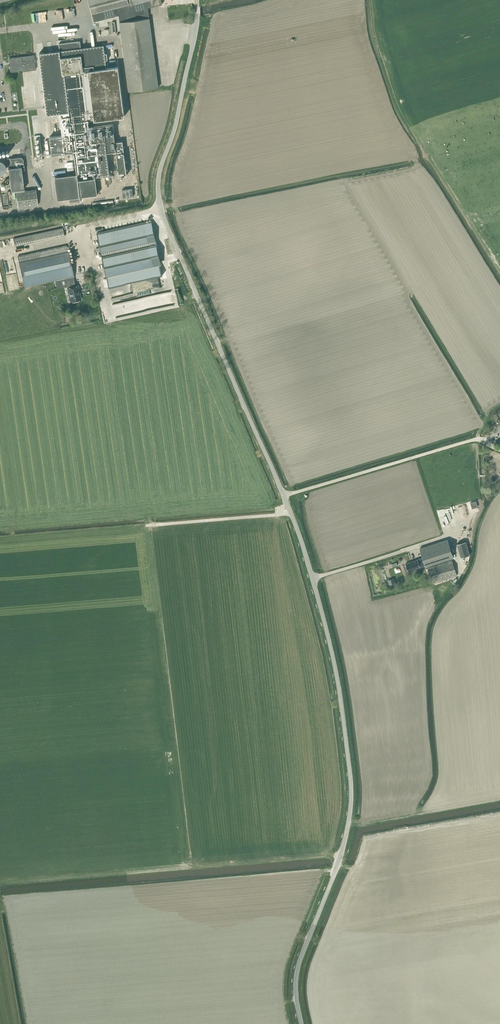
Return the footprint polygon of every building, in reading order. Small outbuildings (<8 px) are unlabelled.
[(129,91),(158,87),(149,18),(148,8),(162,4),(161,0),(88,0),(94,22),(119,15),(129,91)] [(115,142),(112,124),(89,127),(88,119),(94,118),(94,120),(124,116),(118,67),(107,68),(104,45),(81,48),(80,41),(59,44),(60,51),(39,53),(47,115),(60,113),(62,135),(50,137),(52,155),(74,152),(77,174),(55,177),(58,200),(97,195),(95,177),(110,175),(107,152),(116,151),(119,176),(127,175),(122,141),(115,142)] [(22,57),(19,57),(9,58),(11,72),(21,71),(24,71),(36,70),(34,56),(22,57)] [(10,158),(7,159),(8,167),(11,167),(11,168),(8,168),(11,191),(24,189),(21,170),(24,169),(23,160),(23,159),(23,158),(22,158),(21,157),(20,157),(19,157),(10,158)] [(35,189),(16,191),(16,193),(17,198),(18,208),(37,205),(35,189)] [(133,196),(132,189),(122,190),(123,198),(133,196)] [(145,222),(97,233),(102,258),(151,247),(145,222)] [(14,246),(64,235),(62,228),(13,238),(14,246)] [(67,245),(18,256),(21,268),(25,286),(38,284),(45,282),(55,280),(57,287),(56,288),(67,285),(69,294),(70,294),(72,301),(81,299),(79,293),(78,285),(76,285),(75,285),(73,276),(68,251),(67,245)] [(154,264),(151,247),(102,258),(106,275),(154,264)] [(154,264),(106,275),(109,287),(163,275),(160,263),(154,264)] [(20,288),(16,266),(5,268),(10,290),(20,288)] [(426,567),(453,558),(447,539),(420,548),(423,557),(405,564),(408,571),(425,565),(426,567)] [(457,544),(461,557),(470,554),(466,541),(457,544)] [(428,568),(425,569),(427,573),(429,573),(433,583),(457,575),(452,560),(433,566),(428,568)] [(394,578),(387,580),(389,586),(396,584),(394,578)]
